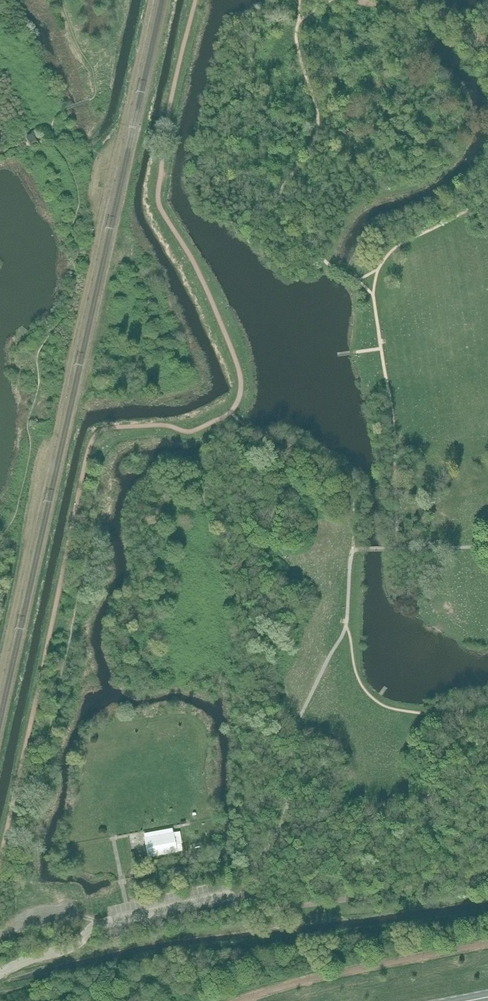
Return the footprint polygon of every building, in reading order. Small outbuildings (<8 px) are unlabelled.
[(32,146),(37,144),(32,134),(27,137),(32,146)] [(180,837),(175,838),(174,833),(144,838),(148,858),(177,852),(175,844),(181,843),(180,837)]
